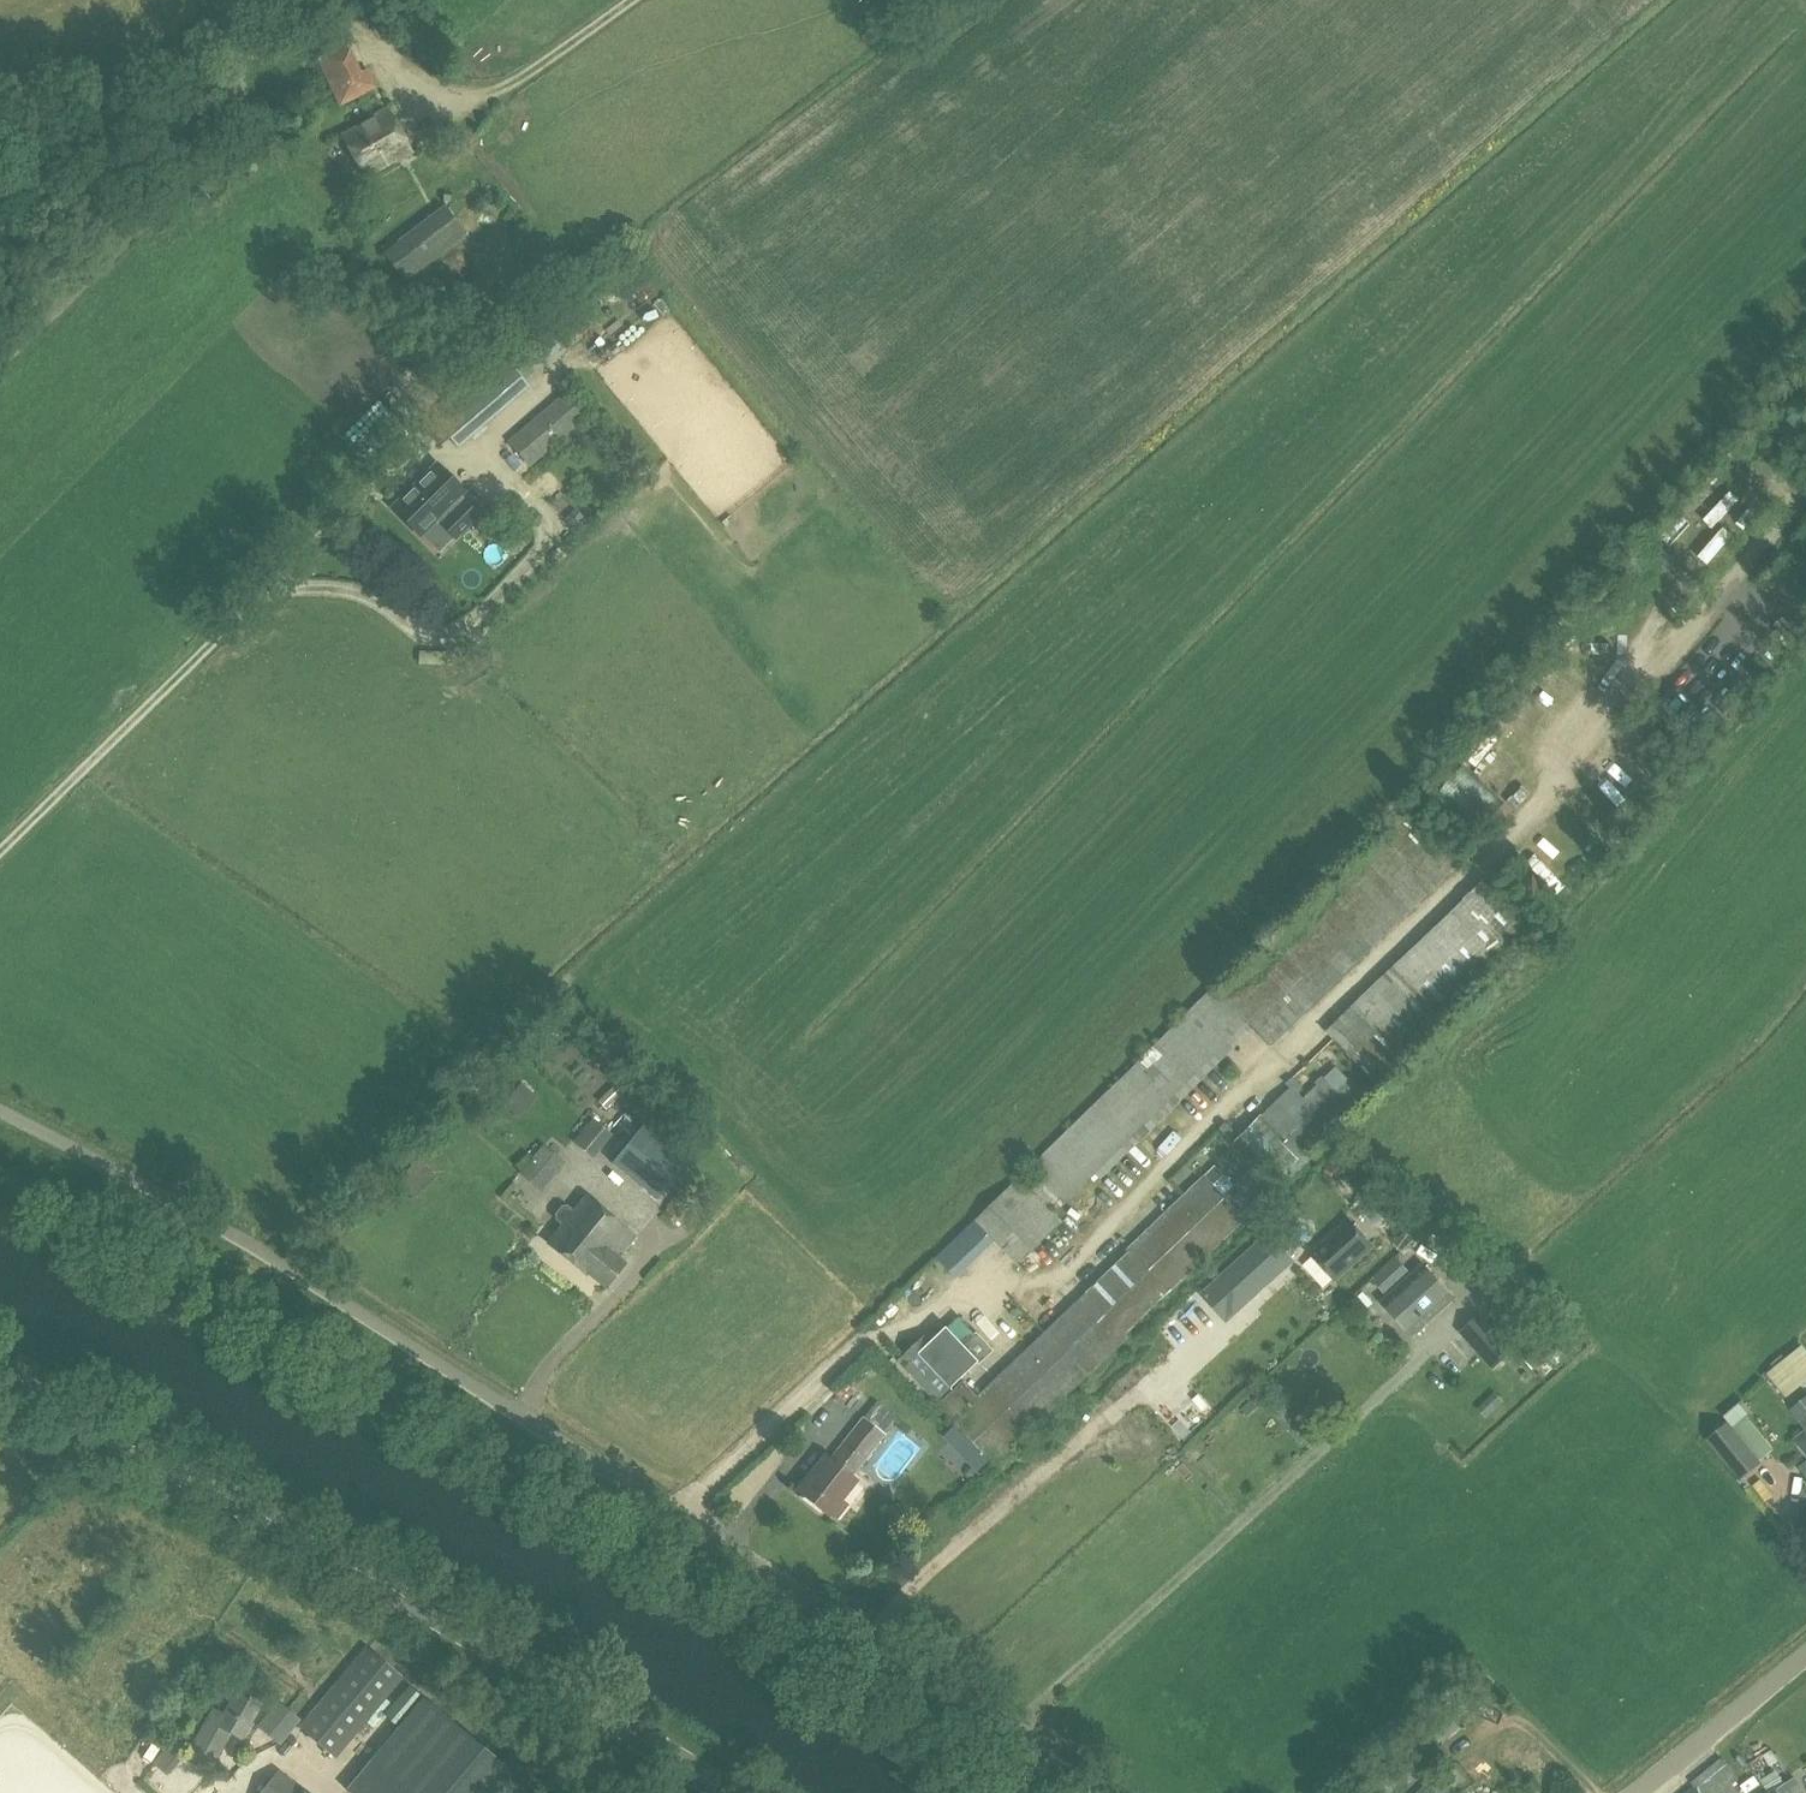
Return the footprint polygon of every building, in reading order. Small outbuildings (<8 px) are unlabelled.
[(339,105),(377,86),(368,67),(357,73),(343,42),(315,56),(339,105)] [(364,176),(412,149),(389,107),(341,133),(364,176)] [(444,205),(383,254),(406,283),(467,234),(444,205)] [(500,357),(485,370),(510,399),(525,385),(500,357)] [(510,399),(485,370),(484,369),(420,423),(438,446),(448,437),(458,447),(512,400),(510,399)] [(564,392),(553,401),(507,441),(530,467),(587,418),(564,392)] [(455,496),(461,490),(435,465),(400,500),(425,525),(438,512),(443,517),(442,519),(455,533),(475,512),(462,499),(460,501),(455,496)] [(1583,637),(1562,656),(1570,664),(1591,646),(1583,637)] [(1555,713),(1541,717),(1548,739),(1561,735),(1555,713)] [(1506,803),(1463,765),(1439,793),(1482,830),(1506,803)] [(1065,1202),(1247,1021),(1270,1045),(1464,859),(1413,805),(1224,995),(1215,984),(1029,1168),(1065,1202)] [(1482,881),(1326,1031),(1378,1085),(1534,934),(1482,881)] [(1169,1290),(1245,1217),(1245,1218),(1318,1149),(1309,1140),(1361,1091),(1337,1066),(1324,1078),(1323,1076),(1315,1083),(1317,1085),(1304,1098),(1292,1086),(1262,1115),(1261,1114),(1235,1141),(1257,1162),(1235,1184),(1216,1165),(1205,1176),(1203,1174),(1127,1248),(1129,1250),(1087,1291),(1128,1333),(1171,1292),(1169,1290)] [(1209,1066),(1199,1090),(1221,1099),(1231,1076),(1209,1066)] [(516,1116),(536,1096),(521,1082),(503,1102),(516,1116)] [(575,1143),(592,1157),(609,1137),(592,1123),(575,1143)] [(650,1202),(675,1171),(632,1137),(607,1167),(650,1202)] [(543,1149),(531,1164),(550,1180),(562,1164),(543,1149)] [(584,1195),(573,1210),(567,1205),(561,1205),(555,1213),(555,1219),(561,1224),(547,1243),(586,1274),(587,1273),(604,1286),(625,1261),(619,1256),(635,1235),(584,1195)] [(973,1256),(992,1238),(974,1220),(956,1238),(973,1256)] [(1350,1221),(1313,1254),(1336,1279),(1373,1246),(1350,1221)] [(1268,1234),(1202,1293),(1227,1320),(1292,1260),(1268,1234)] [(1074,1283),(1098,1260),(1092,1254),(1068,1276),(1074,1283)] [(1397,1259),(1374,1280),(1385,1292),(1408,1272),(1397,1259)] [(1382,1301),(1397,1318),(1413,1335),(1454,1297),(1423,1264),(1382,1301)] [(1128,1333),(1087,1291),(977,1396),(962,1381),(939,1402),(995,1461),(1128,1333)] [(1013,1301),(1028,1314),(1038,1304),(1022,1291),(1013,1301)] [(1524,1302),(1494,1329),(1479,1314),(1459,1332),(1492,1369),(1535,1326),(1530,1321),(1536,1315),(1524,1302)] [(936,1400),(978,1360),(947,1327),(933,1339),(927,1333),(898,1360),(936,1400)] [(1555,1339),(1543,1327),(1515,1355),(1526,1366),(1555,1339)] [(1486,1396),(1492,1408),(1514,1398),(1508,1385),(1486,1396)] [(1790,1408),(1805,1428),(1805,1395),(1790,1408)] [(1723,1415),(1729,1422),(1730,1421),(1733,1426),(1747,1415),(1752,1411),(1742,1399),(1723,1415)] [(850,1475),(883,1433),(862,1417),(827,1460),(823,1456),(796,1490),(828,1514),(829,1512),(836,1517),(847,1504),(840,1498),(855,1479),(850,1475)] [(971,1435),(958,1421),(943,1436),(956,1450),(977,1472),(992,1457),(971,1435)] [(1706,1441),(1740,1481),(1763,1461),(1733,1426),(1730,1421),(1729,1422),(1706,1441)] [(1763,1464),(1755,1470),(1770,1490),(1778,1484),(1763,1464)] [(298,1727),(330,1752),(336,1757),(404,1676),(366,1645),(298,1727)] [(213,1709),(193,1746),(215,1758),(229,1732),(240,1738),(258,1706),(235,1694),(224,1715),(213,1709)] [(346,1790),(349,1792),(537,1792),(424,1698),(346,1790)] [(272,1735),(291,1711),(278,1701),(259,1724),(272,1735)] [(166,1747),(153,1762),(167,1775),(180,1759),(166,1747)] [(1693,1786),(1699,1792),(1737,1792),(1730,1784),(1739,1778),(1721,1756),(1689,1781),(1693,1786)] [(1791,1792),(1805,1792),(1805,1767),(1805,1766),(1784,1773),(1791,1792)] [(303,1789),(279,1769),(259,1792),(299,1792),(303,1789)] [(1429,1792),(1448,1792),(1442,1784),(1429,1792)]
